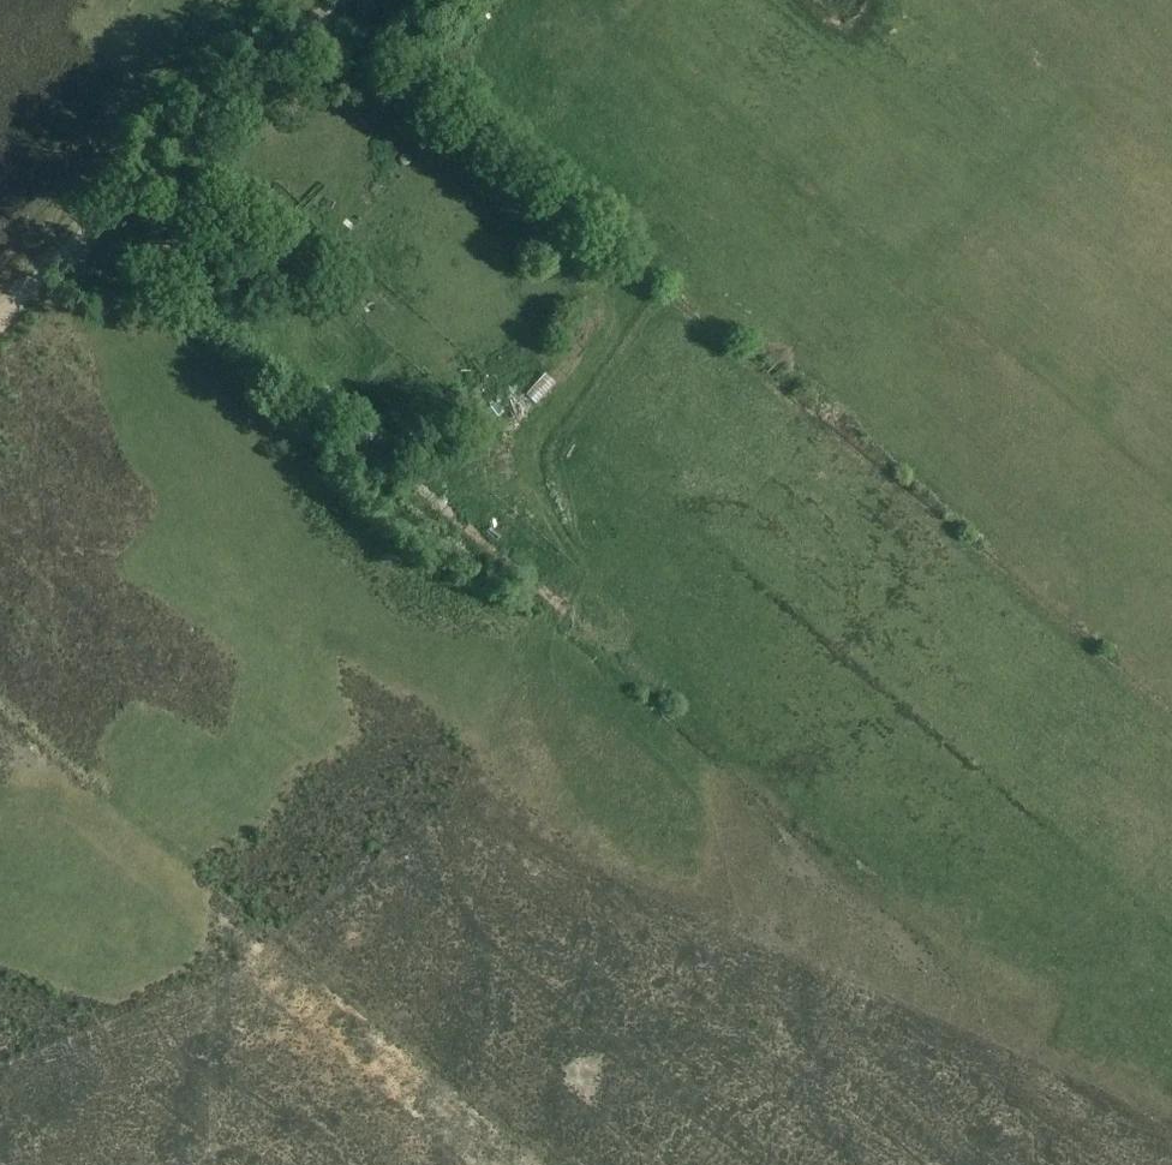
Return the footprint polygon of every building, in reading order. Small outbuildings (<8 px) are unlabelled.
[(484,411),(492,420),(503,411),(495,402),(484,411)] [(559,455),(572,462),(573,461),(582,445),(568,438),(559,455)]
